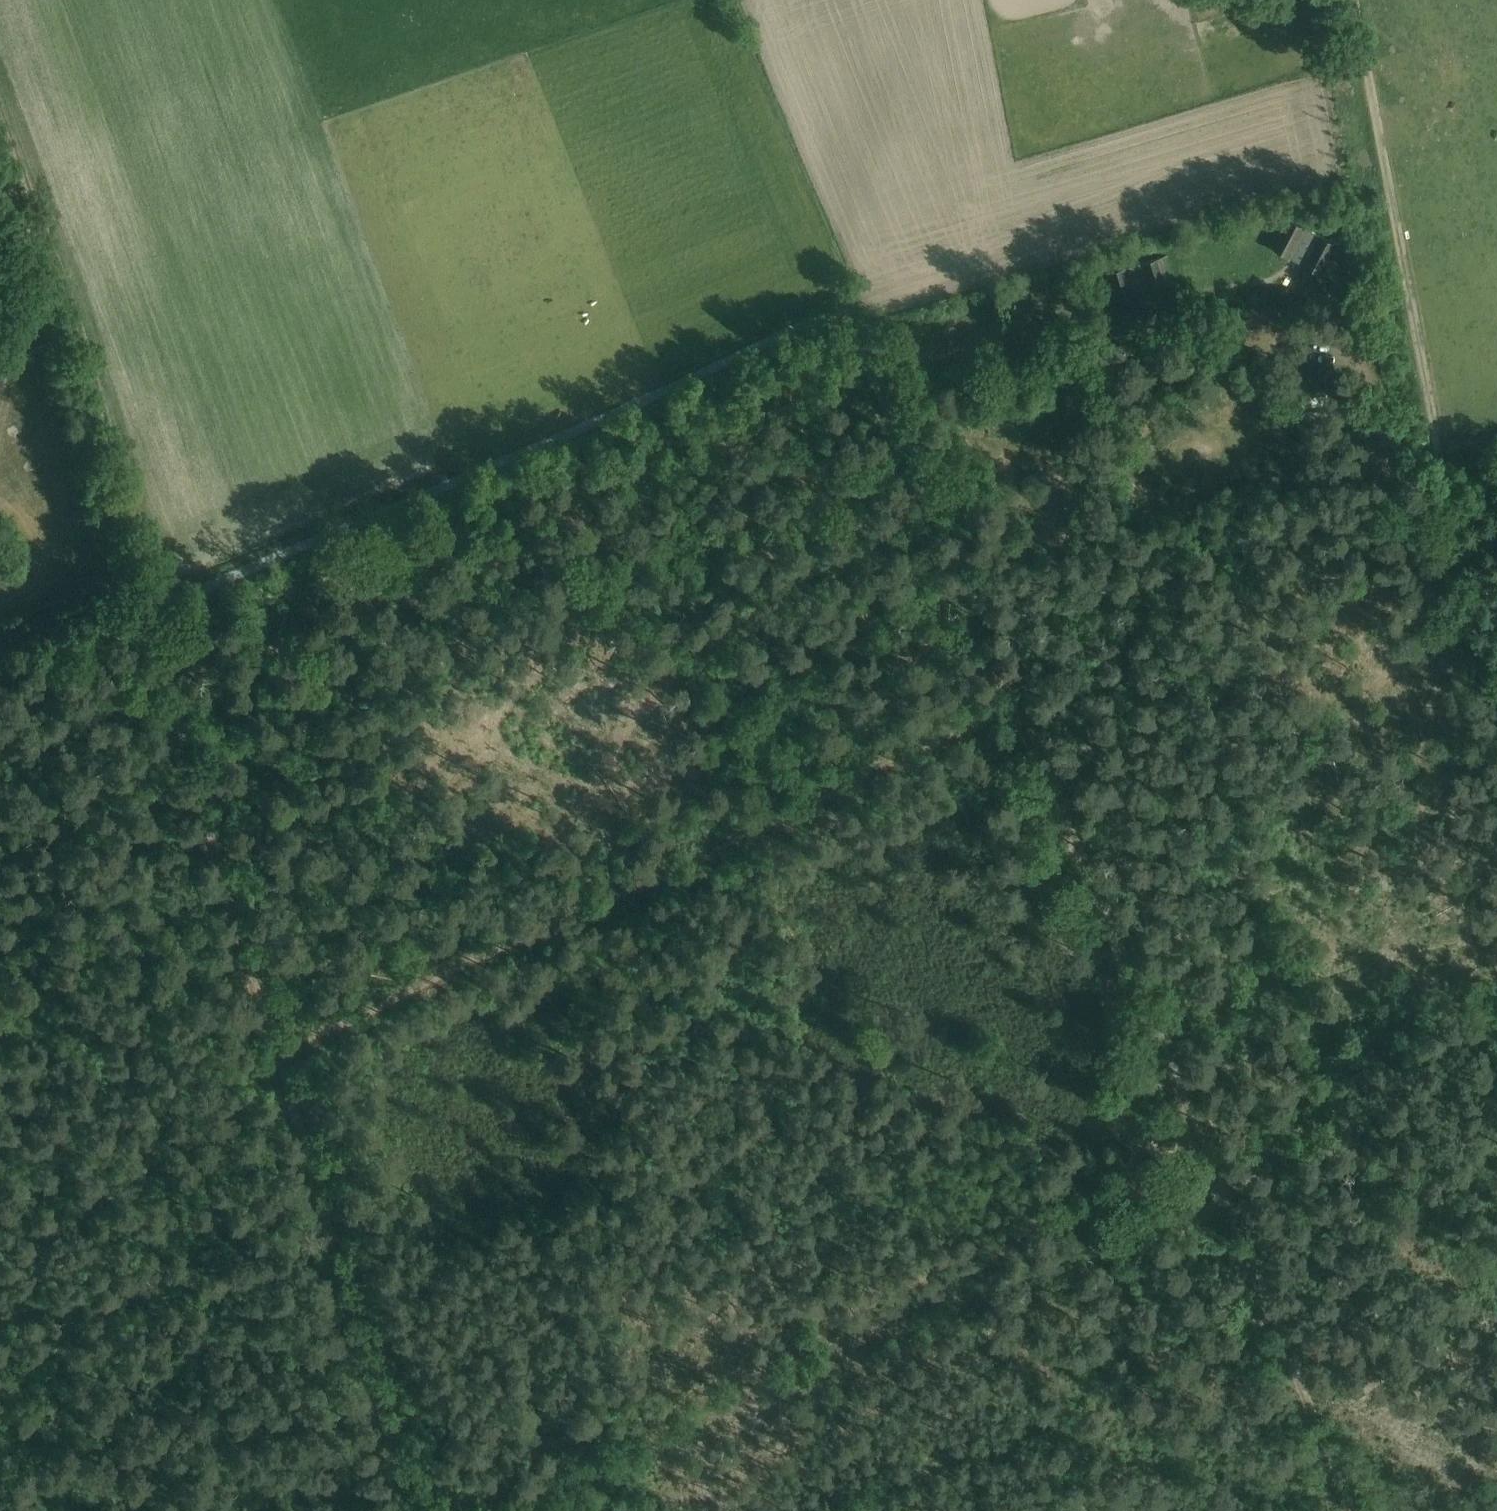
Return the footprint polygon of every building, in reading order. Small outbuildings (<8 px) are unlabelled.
[(1342,246),(1286,217),(1270,247),(1326,277),(1342,246)] [(1176,288),(1166,256),(1105,274),(1114,306),(1176,288)] [(1281,343),(1274,305),(1236,312),(1243,350),(1281,343)] [(1105,365),(1130,360),(1126,343),(1102,348),(1105,365)]
